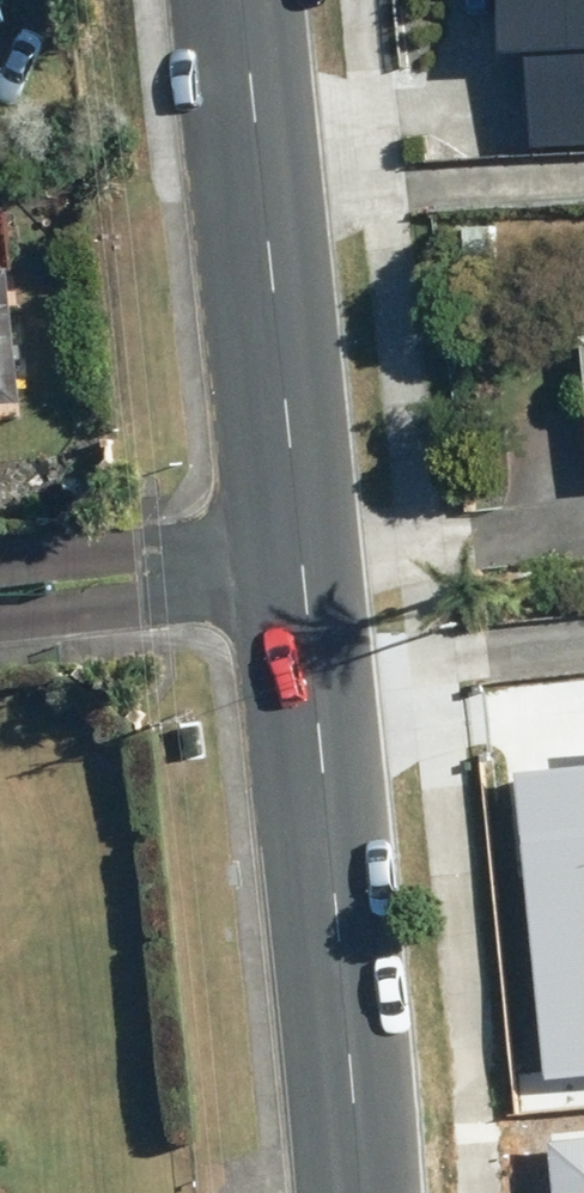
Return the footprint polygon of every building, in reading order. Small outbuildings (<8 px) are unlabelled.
[(583,140),(583,0),(496,0),(498,49),(528,47),(532,142),(583,140)] [(31,405),(18,271),(0,273),(0,408),(31,405)] [(512,773),(543,1082),(583,1078),(583,766),(512,773)] [(547,1142),(552,1192),(583,1192),(583,1138),(547,1142)]
